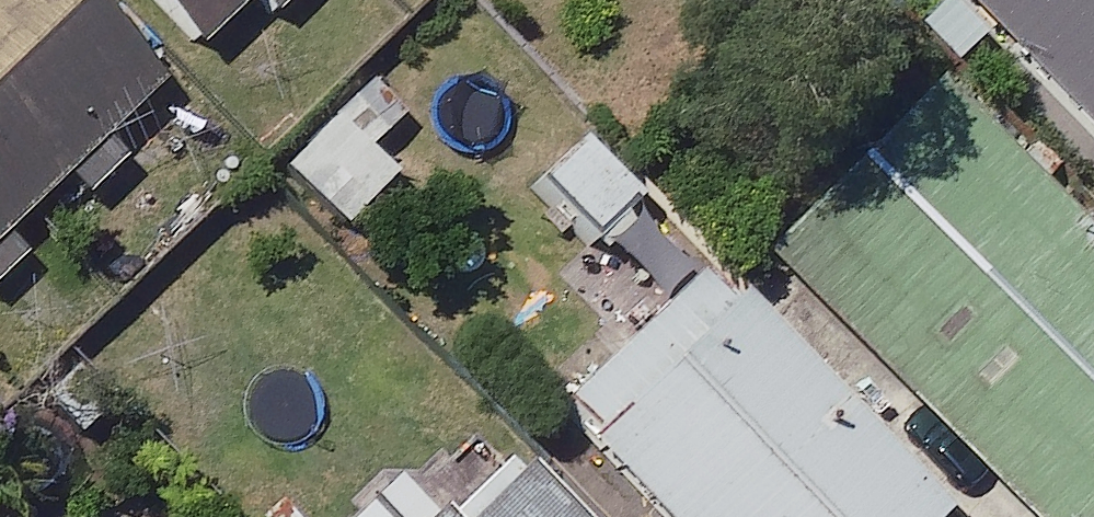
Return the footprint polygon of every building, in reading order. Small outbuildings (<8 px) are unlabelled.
[(52,0),(0,0),(0,237),(145,97),(52,0)] [(194,50),(246,0),(145,0),(194,50)] [(1093,140),(1093,0),(957,0),(1093,140)] [(941,103),(772,267),(1015,516),(1093,516),(1093,260),(941,103)] [(395,180),(327,121),(278,176),(346,236),(395,180)] [(647,216),(581,144),(532,188),(599,261),(647,216)] [(698,278),(550,422),(642,516),(929,516),(698,278)] [(507,464),(448,516),(555,516),(507,464)]
